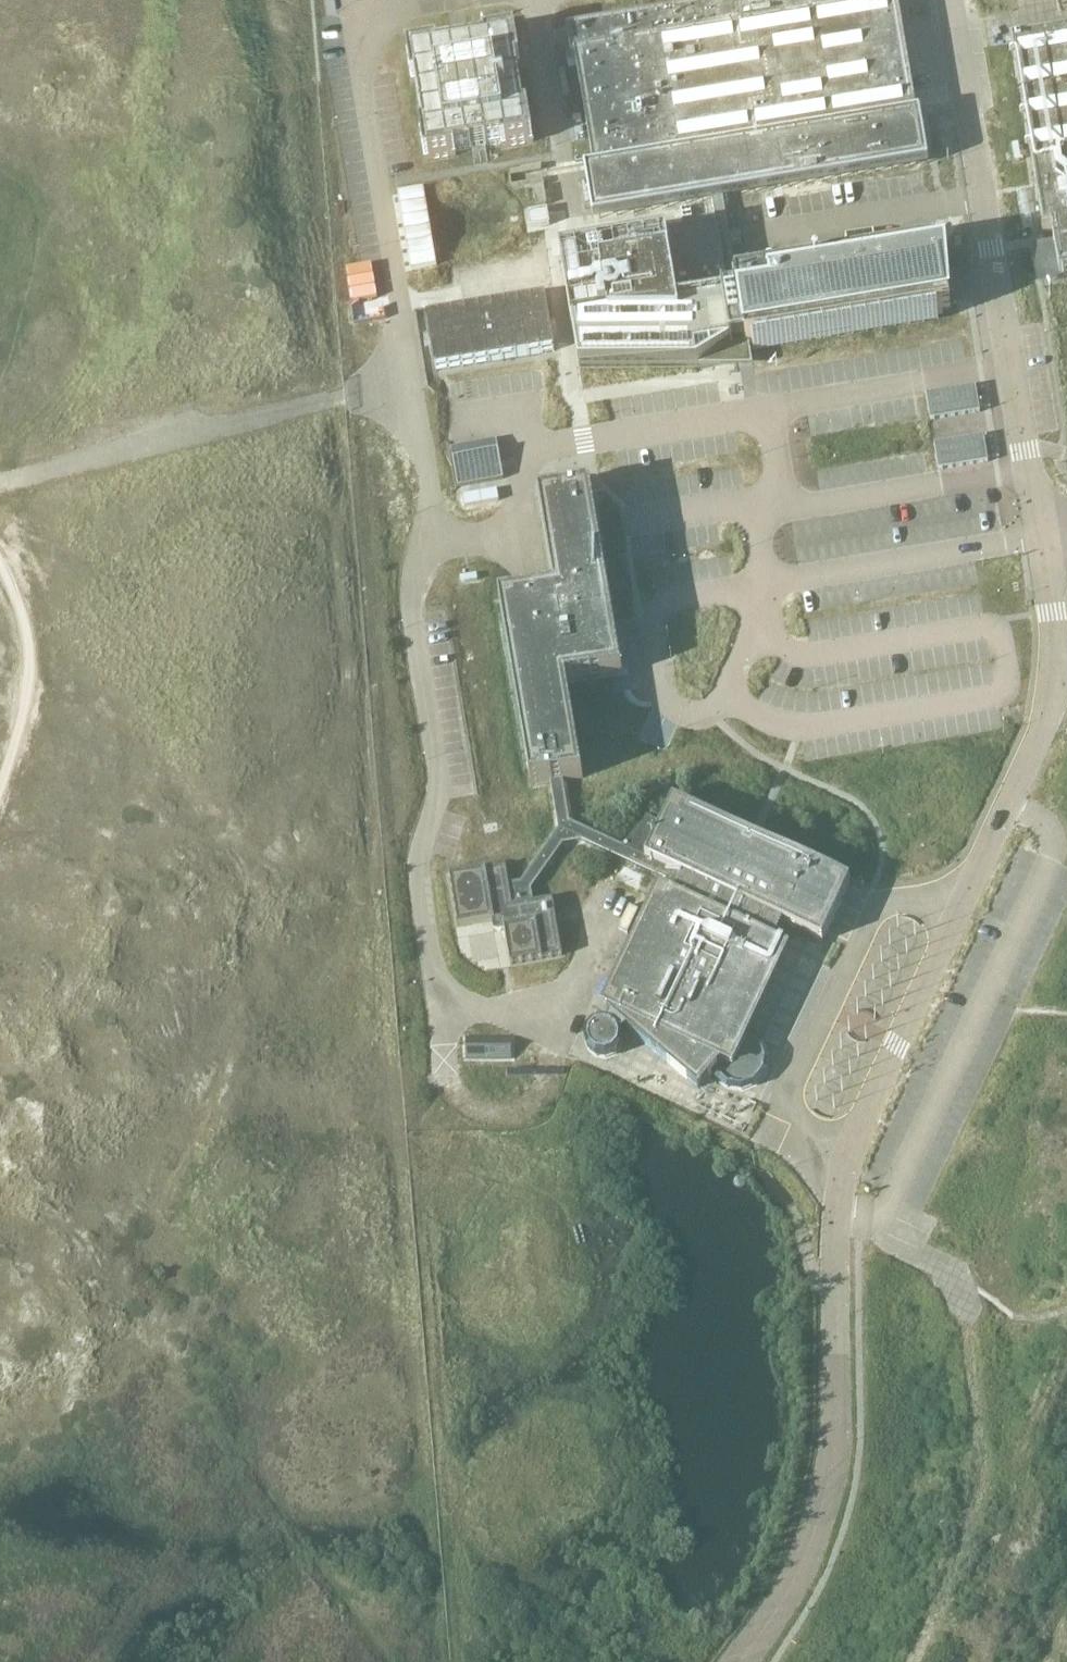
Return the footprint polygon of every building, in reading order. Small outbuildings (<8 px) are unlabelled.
[(566,27),(569,54),(574,53),(595,174),(590,176),(597,214),(709,196),(721,193),(918,161),(912,123),(917,122),(915,107),(898,0),(723,0),(566,27)] [(437,48),(406,53),(411,83),(415,83),(423,129),(419,129),(424,161),(455,155),(454,150),(503,142),(503,148),(532,143),(527,113),(523,113),(517,66),(520,66),(514,34),(483,39),(483,44),(437,51),(437,48)] [(1013,45),(1043,235),(1052,234),(1056,255),(1038,259),(1042,280),(1060,277),(1062,277),(1066,276),(1066,37),(1062,38),(1013,45)] [(721,193),(709,196),(715,223),(731,312),(745,309),(741,283),(735,245),(742,243),(740,233),(731,235),(721,193)] [(546,210),(527,212),(529,227),(548,225),(546,210)] [(666,240),(560,258),(578,367),(647,367),(695,367),(700,367),(723,368),(755,363),(753,353),(745,309),(731,312),(715,223),(664,232),(666,240)] [(938,249),(741,283),(745,309),(753,353),(938,321),(936,313),(947,311),(945,301),(943,282),(938,249)] [(426,318),(435,371),(554,353),(546,299),(426,318)] [(974,387),(925,395),(929,421),(979,412),(974,387)] [(982,436),(932,445),(937,471),(986,462),(982,436)] [(521,596),(499,600),(531,787),(552,783),(562,782),(582,779),(566,685),(599,679),(610,677),(621,675),(616,643),(615,639),(590,489),(540,497),(539,497),(554,590),(549,591),(544,592),(521,596)] [(558,830),(521,884),(530,889),(562,844),(581,841),(676,887),(673,894),(658,887),(648,909),(639,928),(602,1008),(608,1011),(610,1013),(610,1014),(607,1022),(603,1021),(595,1022),(586,1031),(585,1041),(587,1052),(596,1059),(605,1060),(615,1056),(621,1049),(623,1039),(621,1034),(628,1029),(699,1089),(712,1075),(715,1080),(726,1089),(741,1092),(756,1087),(766,1075),(770,1060),(764,1046),(757,1037),(749,1035),(789,948),(774,941),(782,923),(822,942),(850,886),(851,884),(755,839),(750,837),(747,835),(716,820),(673,800),(662,825),(646,818),(621,847),(569,823),(562,782),(552,783),(558,830)] [(505,867),(450,876),(457,927),(492,921),(493,932),(503,930),(511,964),(561,956),(555,921),(554,912),(552,900),(532,903),(530,889),(521,884),(508,886),(505,867)]
